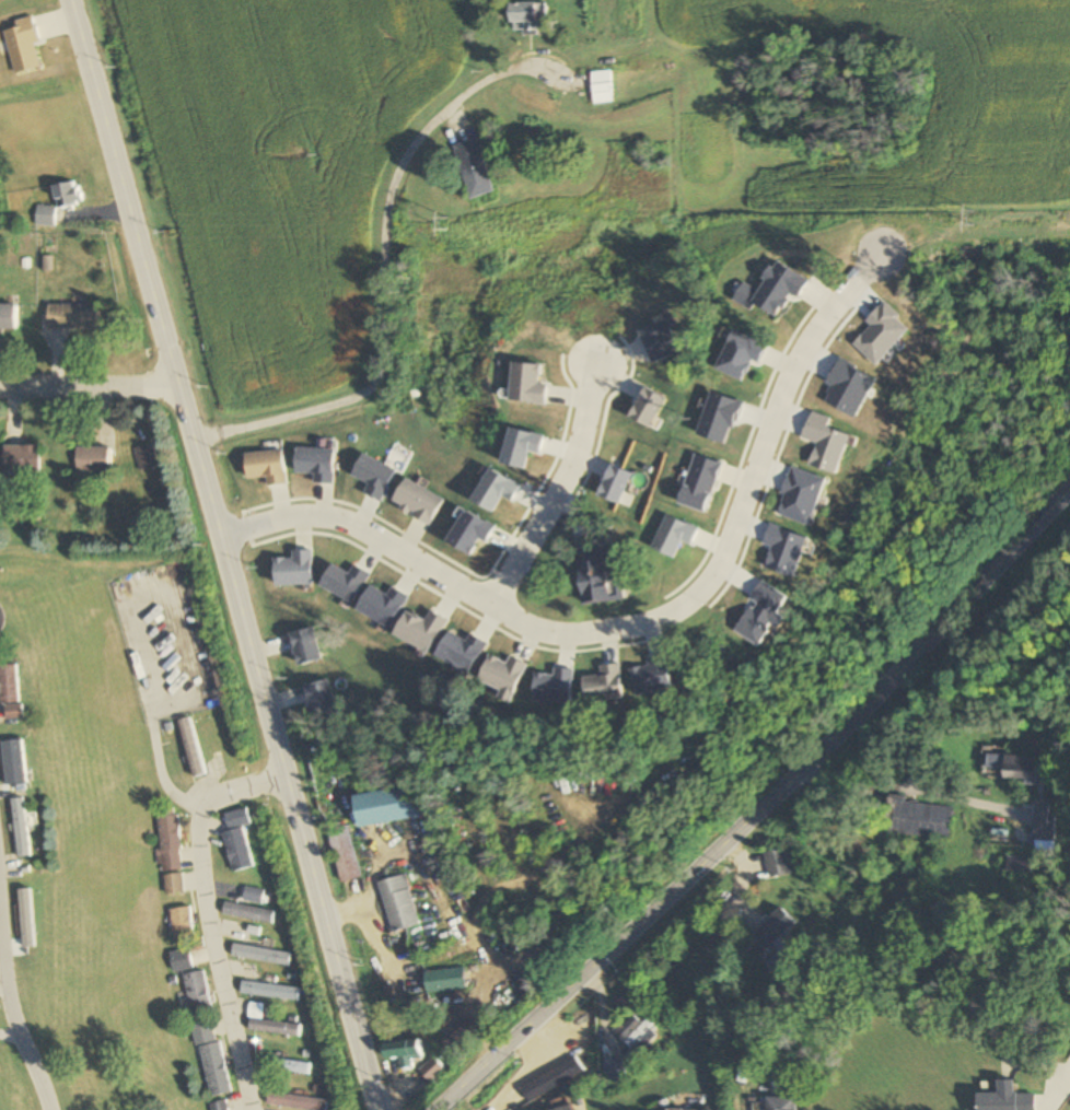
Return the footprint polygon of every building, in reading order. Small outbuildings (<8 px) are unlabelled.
[(510,4),(510,34),(543,34),(543,4),(510,4)] [(610,71),(590,73),(594,104),(614,102),(610,71)] [(453,147),(471,201),(494,193),(476,139),(453,147)] [(53,186),(57,209),(81,204),(76,181),(53,186)] [(55,227),(55,207),(36,207),(36,227),(55,227)] [(17,304),(0,304),(0,329),(17,329),(17,304)] [(48,329),(98,329),(98,304),(48,304),(48,329)] [(634,386),(631,367),(650,363),(645,338),(622,343),(625,356),(597,362),(603,392),(634,386)] [(133,447),(138,470),(157,466),(152,443),(133,447)] [(39,445),(0,445),(0,470),(39,470),(39,445)] [(77,446),(77,471),(110,471),(111,447),(77,446)] [(623,599),(620,572),(611,573),(609,553),(578,556),(582,603),(623,599)] [(6,704),(7,719),(22,717),(18,663),(0,665),(0,685),(1,704),(6,704)] [(1025,777),(1025,785),(1037,785),(1037,755),(988,754),(987,776),(1025,777)] [(354,795),(359,826),(420,816),(415,785),(354,795)] [(13,798),(16,857),(30,857),(27,797),(13,798)] [(888,798),(884,834),(949,840),(952,804),(888,798)] [(179,870),(177,808),(156,809),(158,871),(179,870)] [(232,872),(253,867),(243,825),(250,824),(247,808),(224,813),(229,831),(223,833),(232,872)] [(342,882),(362,877),(348,825),(328,831),(342,882)] [(790,874),(788,849),(765,851),(768,877),(790,874)] [(181,894),(181,874),(161,875),(162,895),(181,894)] [(378,882),(394,932),(419,924),(403,874),(378,882)] [(263,904),(265,890),(246,888),(244,901),(263,904)] [(275,911),(225,902),(223,915),(272,924),(275,911)] [(171,943),(193,941),(189,907),(168,910),(171,943)] [(754,932),(760,939),(751,948),(767,966),(786,948),(778,940),(796,923),(781,907),(754,932)] [(231,958),(290,966),(292,953),(233,944),(231,958)] [(191,970),(187,950),(167,953),(170,973),(191,970)] [(424,974),(428,995),(467,988),(463,967),(424,974)] [(181,976),(189,1017),(211,1013),(202,971),(181,976)] [(299,1001),(301,988),(242,982),(241,995),(299,1001)] [(641,1022),(634,1015),(614,1032),(633,1054),(657,1034),(644,1019),(641,1022)] [(300,1037),(301,1025),(251,1019),(249,1030),(300,1037)] [(192,1026),(208,1098),(229,1093),(213,1021),(192,1026)] [(469,1035),(464,1028),(452,1038),(457,1045),(469,1035)] [(412,1057),(420,1057),(419,1040),(384,1041),(385,1058),(399,1058),(399,1068),(412,1067),(412,1057)] [(309,1074),(311,1063),(260,1056),(258,1067),(309,1074)] [(621,1059),(603,1061),(606,1082),(624,1080),(621,1059)] [(1036,1095),(1015,1095),(1015,1080),(998,1080),(998,1094),(977,1094),(977,1109),(1036,1109),(1036,1095)] [(314,1109),(326,1109),(327,1099),(269,1092),(268,1105),(314,1109)] [(797,1098),(766,1098),(766,1109),(797,1109),(797,1098)] [(226,1100),(209,1103),(211,1109),(228,1109),(226,1100)]
